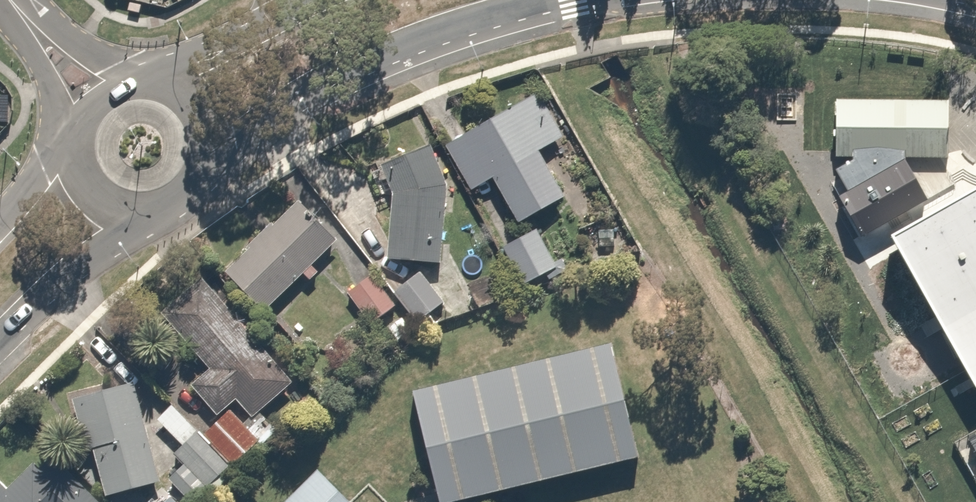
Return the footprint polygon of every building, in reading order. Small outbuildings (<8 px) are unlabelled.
[(470,187),(493,175),(515,220),(561,198),(539,153),(535,145),(561,133),(542,94),(447,140),(470,187)] [(833,101),(832,158),(945,159),(946,102),(833,101)] [(384,162),(391,188),(386,255),(440,259),(446,183),(429,143),(384,162)] [(889,239),(975,391),(975,189),(889,239)] [(553,270),(529,224),(500,239),(524,285),(553,270)] [(155,306),(207,366),(191,380),(217,410),(233,396),(250,415),(296,375),(202,265),(155,306)] [(419,274),(395,293),(416,319),(439,301),(419,274)] [(370,275),(348,291),(369,320),(391,304),(370,275)] [(377,404),(399,501),(495,501),(615,475),(588,357),(377,404)] [(128,376),(74,393),(106,494),(160,477),(128,376)] [(172,406),(159,419),(180,440),(193,426),(172,406)] [(196,430),(172,451),(202,483),(225,462),(196,430)] [(88,486),(30,431),(0,463),(0,501),(104,501),(88,486)]
